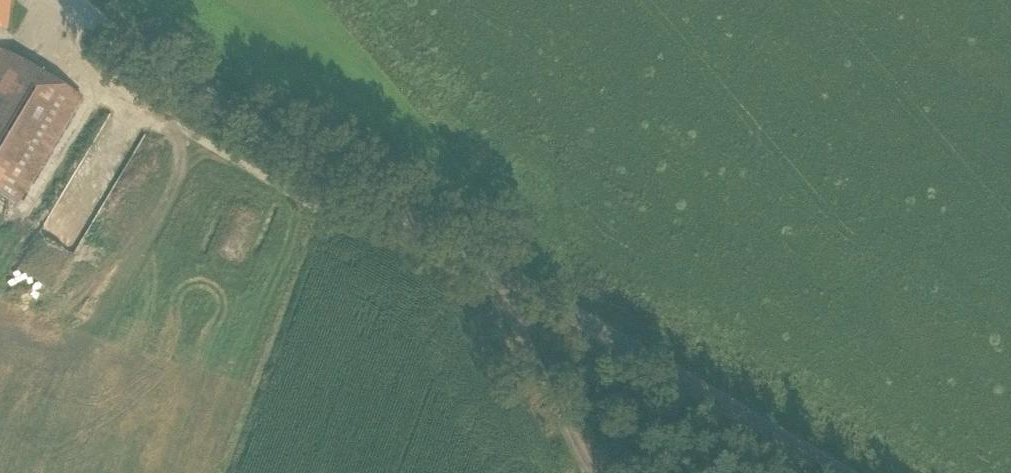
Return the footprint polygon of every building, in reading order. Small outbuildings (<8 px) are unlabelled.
[(6,31),(10,0),(0,0),(0,30),(6,31)] [(20,202),(72,113),(82,97),(5,49),(3,51),(0,49),(0,190),(20,202)]
